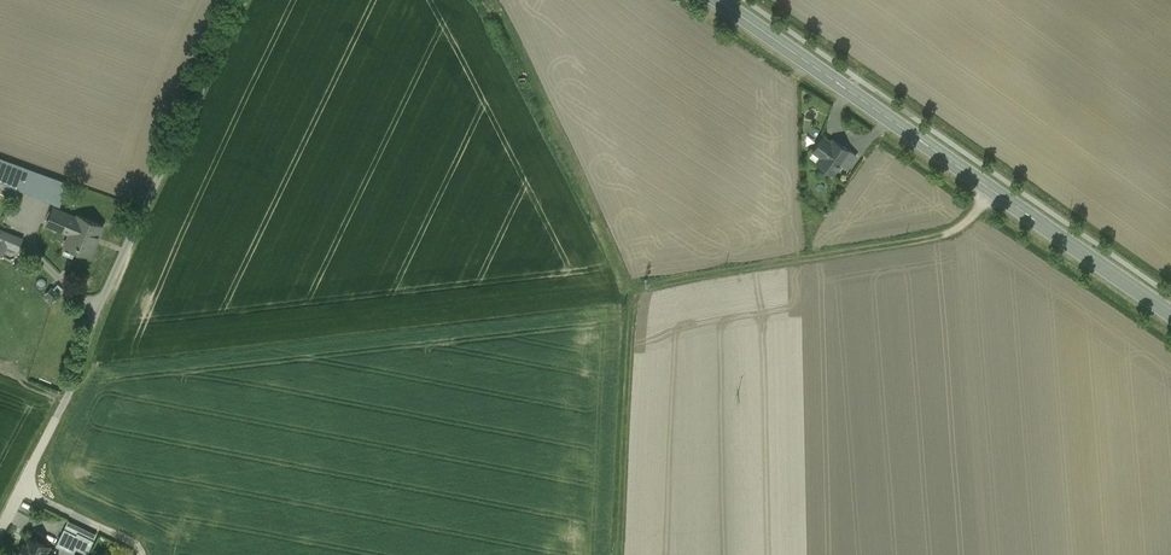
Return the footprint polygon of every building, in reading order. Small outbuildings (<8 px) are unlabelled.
[(856,155),(834,139),(831,143),(822,136),(812,150),(822,156),(817,163),(832,174),(840,163),(847,168),(856,155)] [(0,158),(0,180),(16,187),(24,167),(0,158)] [(69,184),(24,167),(16,187),(46,199),(46,198),(46,197),(52,182),(67,188),(69,184)] [(67,188),(52,182),(46,197),(46,198),(61,203),(67,188)] [(77,217),(53,207),(47,223),(70,232),(65,244),(90,255),(102,225),(77,215),(77,217)] [(0,230),(0,254),(2,255),(6,244),(18,249),(22,239),(0,230)] [(52,287),(45,293),(53,301),(59,294),(52,287)] [(76,534),(64,528),(60,536),(77,545),(76,548),(87,553),(93,540),(77,532),(76,534)] [(39,541),(29,536),(25,543),(23,542),(19,552),(21,553),(20,554),(45,554),(44,554),(48,545),(39,541)] [(77,545),(60,536),(56,545),(73,553),(76,548),(77,545)]
